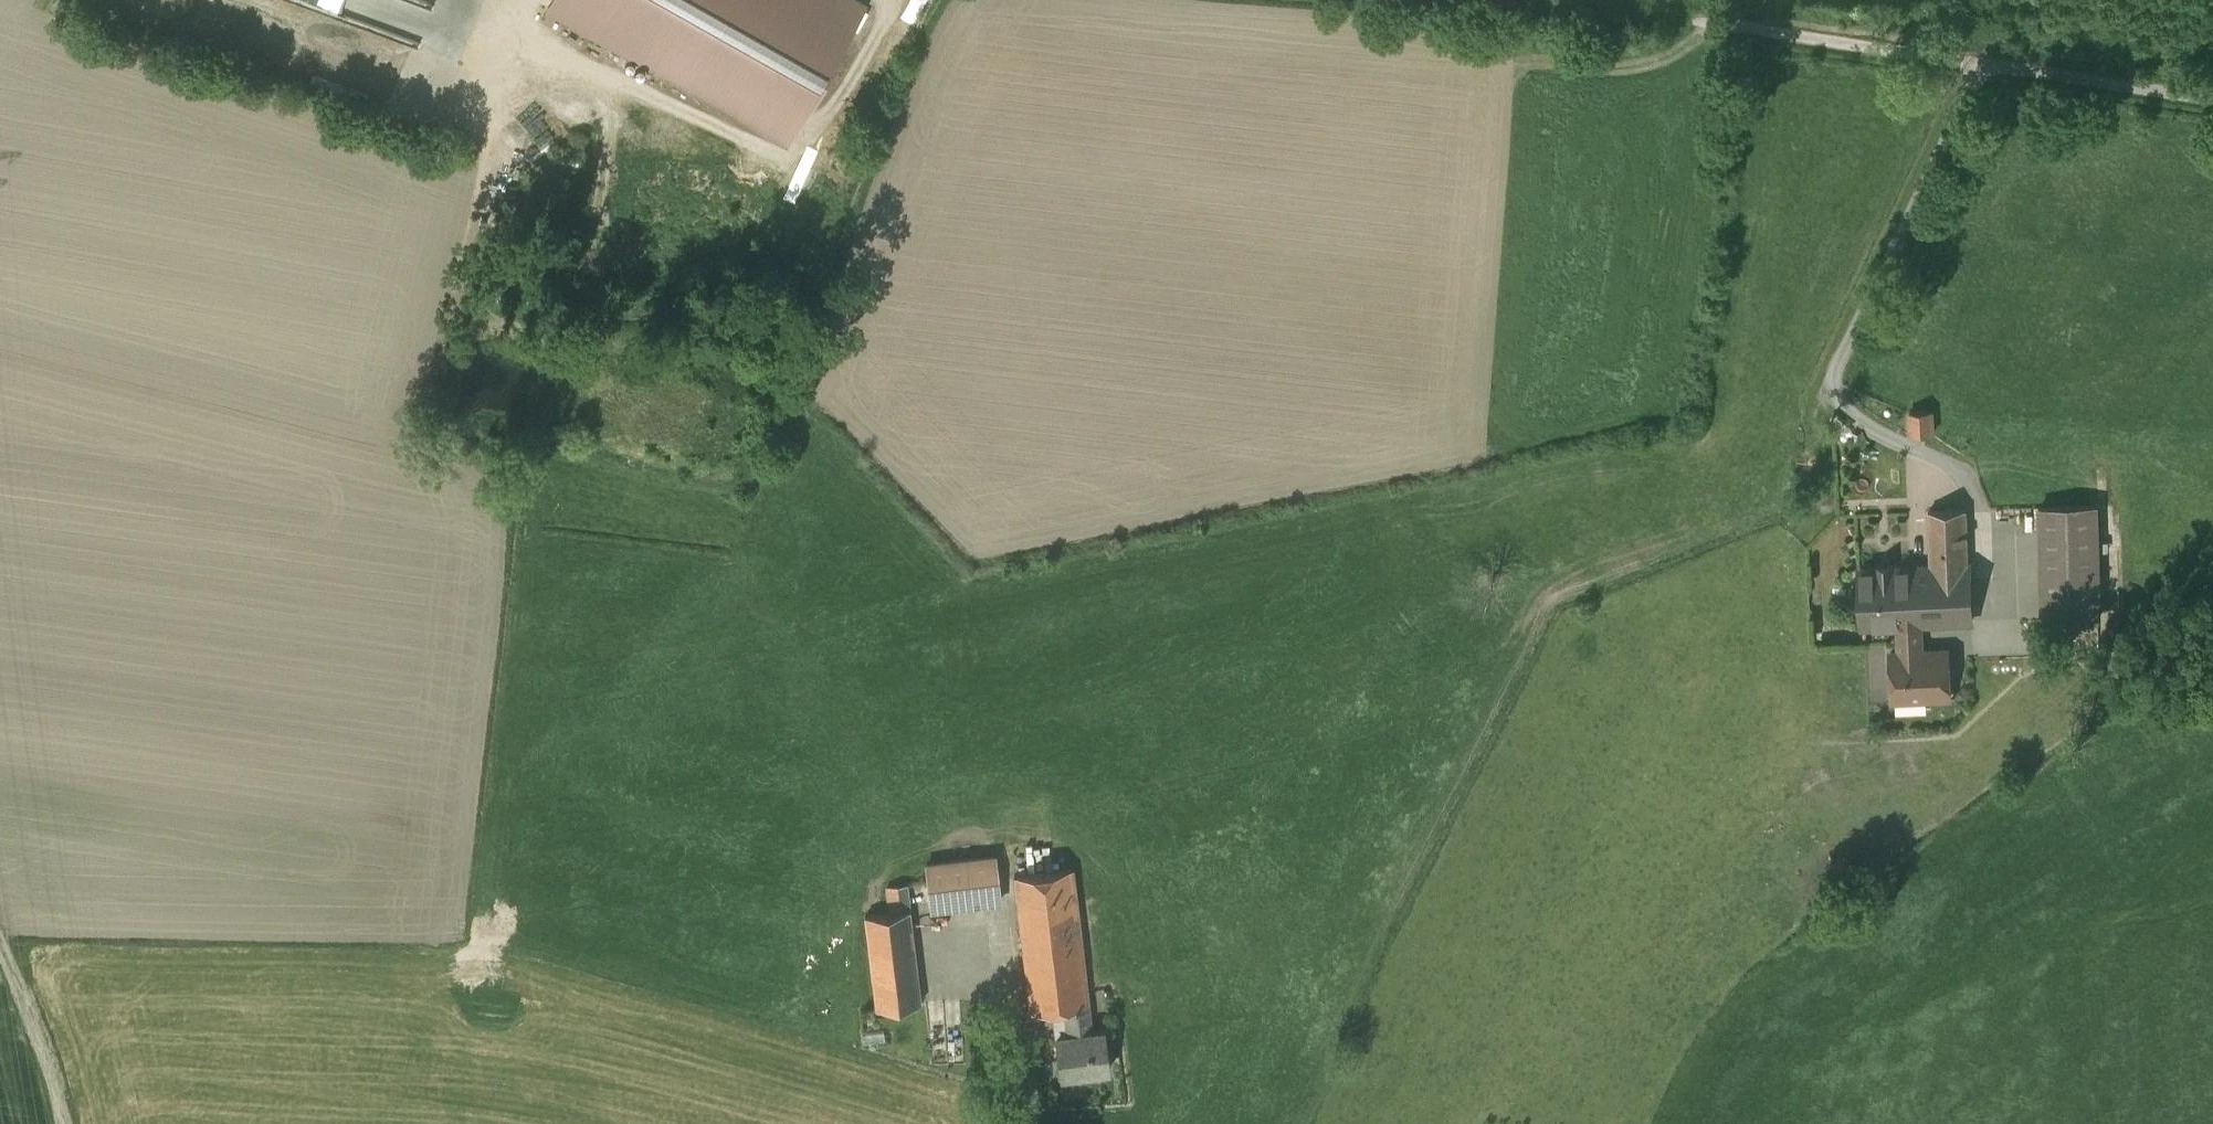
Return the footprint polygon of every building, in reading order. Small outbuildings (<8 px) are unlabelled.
[(847,0),(552,0),(549,6),(788,139),(861,8),(847,0)] [(1937,413),(1911,413),(1911,432),(1937,432),(1937,413)] [(2097,505),(2041,507),(2044,619),(2101,617),(2097,505)] [(1929,511),(1931,565),(1969,564),(1967,509),(1929,511)] [(1904,625),(1922,624),(1972,621),(1970,564),(1969,564),(1931,565),(1894,567),(1861,569),(1863,627),(1904,625)] [(1923,650),(1922,624),(1904,625),(1904,638),(1900,638),(1900,651),(1891,651),(1893,700),(1896,700),(1895,695),(1907,694),(1908,699),(1951,697),(1948,649),(1923,650)] [(995,856),(927,864),(933,910),(1000,901),(995,856)] [(1065,1007),(1088,1005),(1071,869),(1039,873),(1015,876),(1031,1012),(1065,1007)] [(892,913),(867,916),(878,1009),(920,1004),(906,884),(889,886),(892,913)] [(1091,1032),(1088,1005),(1065,1007),(1069,1035),(1057,1037),(1061,1075),(1109,1069),(1105,1030),(1091,1032)]
